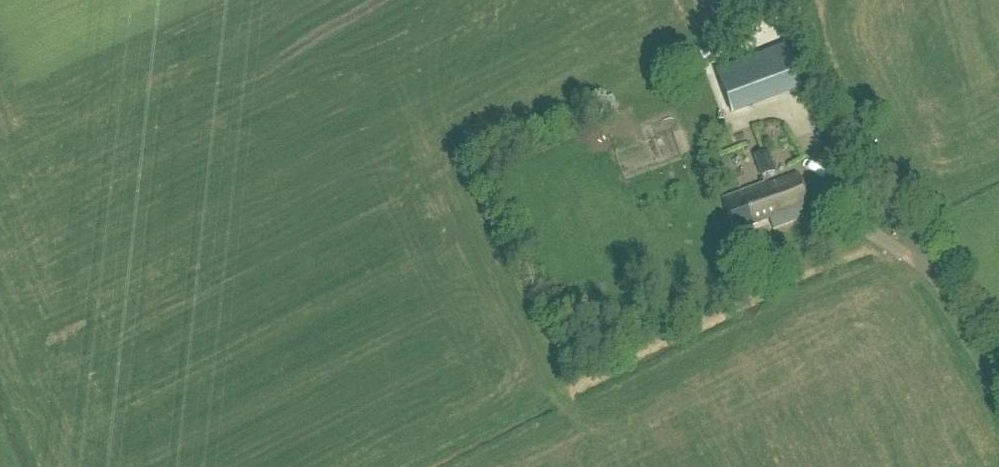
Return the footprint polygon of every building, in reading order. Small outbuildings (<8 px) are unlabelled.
[(783,48),(715,74),(731,115),(798,90),(783,48)] [(768,153),(753,158),(761,179),(776,174),(768,153)] [(812,215),(797,176),(758,191),(757,188),(722,201),(735,233),(769,220),(773,229),(812,215)]
